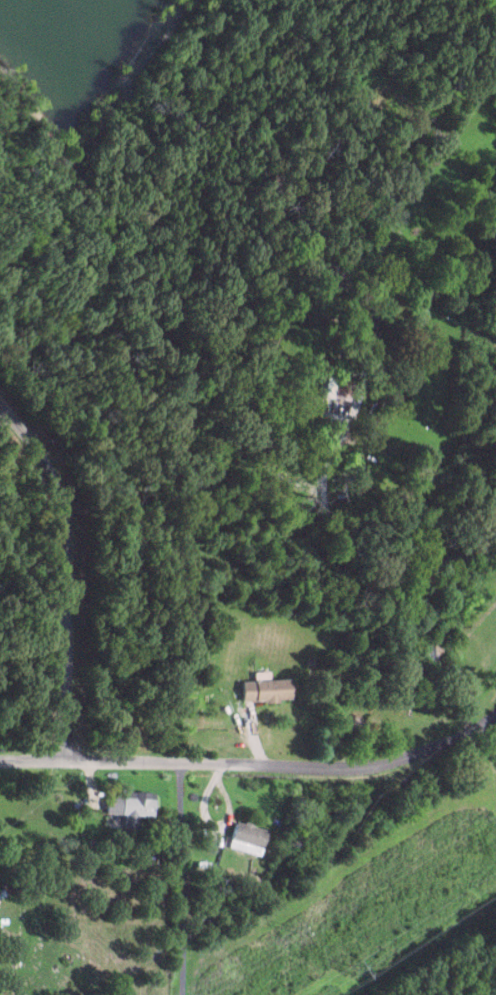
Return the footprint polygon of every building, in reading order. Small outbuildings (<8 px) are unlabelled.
[(236,680),(237,700),(258,699),(258,701),(283,700),(282,678),(236,680)] [(149,817),(150,792),(117,790),(117,795),(102,795),(101,813),(120,815),(120,825),(133,826),(134,816),(149,817)] [(256,855),(262,828),(230,821),(224,848),(256,855)]
